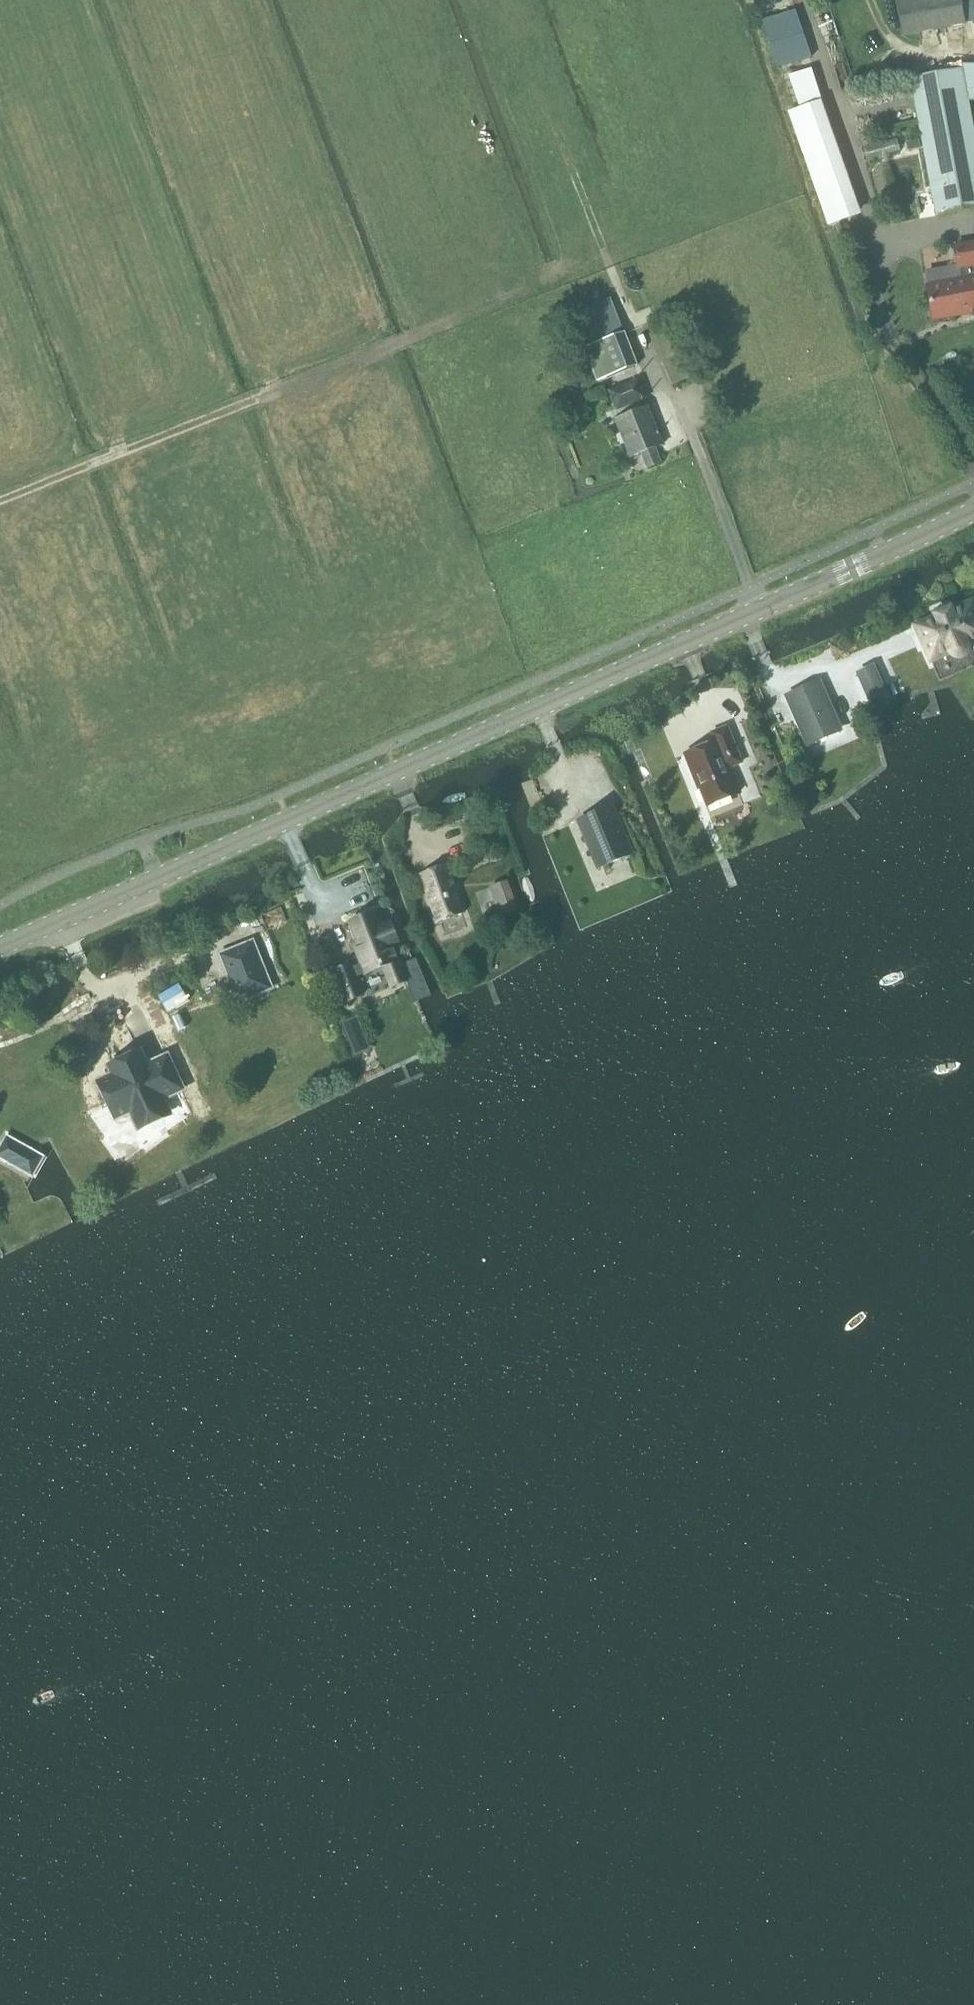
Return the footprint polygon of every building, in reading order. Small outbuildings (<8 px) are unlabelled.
[(903,38),(966,26),(962,0),(896,0),(903,38)] [(796,11),(764,22),(779,69),(786,66),(811,58),(796,11)] [(814,67),(789,76),(801,110),(789,114),(808,169),(829,227),(862,215),(822,101),(825,100),(814,67)] [(936,217),(973,210),(973,131),(963,69),(911,79),(936,217)] [(919,141),(906,143),(908,151),(921,149),(919,141)] [(953,246),(957,269),(958,269),(960,279),(927,285),(934,321),(961,316),(961,312),(973,310),(973,242),(953,246)] [(581,309),(580,309),(581,312),(592,344),(625,333),(612,298),(581,309)] [(691,379),(681,355),(686,352),(675,325),(649,336),(661,363),(663,362),(673,386),(691,379)] [(592,344),(584,347),(597,382),(640,366),(628,332),(625,333),(592,344)] [(616,412),(648,400),(640,379),(608,391),(616,412)] [(661,464),(655,449),(664,445),(648,407),(615,420),(630,459),(641,454),(647,469),(661,464)] [(913,625),(930,665),(973,646),(973,598),(913,625)] [(875,664),(856,672),(869,702),(888,694),(875,664)] [(811,748),(840,736),(818,686),(789,698),(811,748)] [(708,809),(713,807),(742,795),(732,769),(742,765),(727,728),(711,734),(715,743),(686,755),(708,809)] [(600,871),(632,857),(611,808),(579,821),(600,871)] [(438,925),(464,915),(447,866),(421,876),(438,925)] [(508,881),(490,888),(500,916),(518,910),(508,881)] [(353,964),(334,972),(346,1003),(366,995),(358,977),(364,975),(365,977),(402,963),(396,946),(401,944),(392,922),(387,923),(382,909),(348,922),(355,940),(351,942),(360,965),(354,967),(353,964)] [(222,956),(241,1004),(272,992),(253,944),(222,956)] [(417,958),(405,963),(420,1002),(432,997),(417,958)] [(370,1011),(356,1017),(364,1038),(420,1017),(409,987),(367,1003),(370,1011)] [(100,1083),(119,1122),(129,1117),(137,1133),(149,1128),(151,1129),(152,1130),(154,1130),(156,1130),(157,1130),(159,1129),(160,1128),(161,1127),(161,1126),(162,1124),(162,1123),(162,1122),(174,1116),(167,1102),(184,1094),(167,1058),(148,1067),(141,1054),(110,1068),(114,1076),(100,1083)] [(0,1147),(0,1159),(24,1172),(34,1178),(45,1157),(36,1152),(6,1135),(0,1147)]
